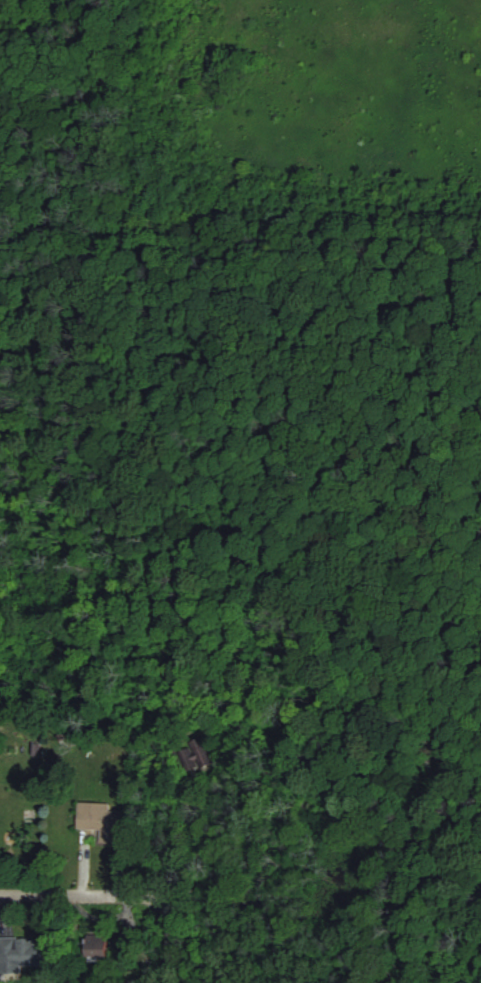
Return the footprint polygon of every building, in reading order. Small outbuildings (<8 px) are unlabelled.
[(207,764),(200,740),(180,745),(187,770),(207,764)] [(108,802),(77,802),(76,828),(99,828),(99,842),(121,843),(122,810),(108,810),(108,802)] [(21,972),(21,965),(44,965),(44,943),(34,943),(34,937),(0,937),(0,972),(21,972)] [(87,961),(108,959),(106,942),(86,944),(87,961)]
